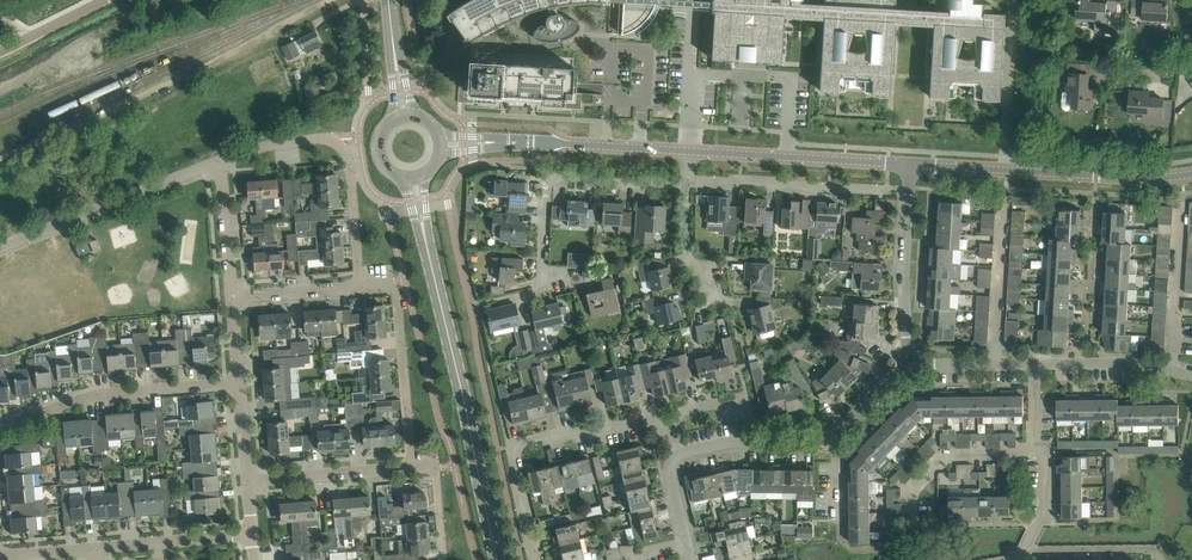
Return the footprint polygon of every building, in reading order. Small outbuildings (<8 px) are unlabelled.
[(656,0),(468,0),(465,2),(458,7),(453,10),(448,13),(465,37),(463,38),(466,43),(462,46),(462,47),(470,41),(477,37),(482,33),(487,30),(494,27),(500,23),(504,22),(508,19),(514,17),(521,14),(525,13),(531,11),(537,9),(541,8),(548,6),(549,15),(548,15),(548,16),(547,17),(546,18),(546,19),(546,20),(546,21),(546,22),(546,23),(545,23),(543,24),(540,26),(538,27),(536,28),(535,30),(534,31),(534,32),(534,33),(533,34),(533,35),(533,36),(534,37),(535,38),(536,39),(538,40),(541,41),(544,42),(548,42),(552,42),(554,42),(557,41),(560,41),(562,40),(566,39),(570,37),(572,36),(574,35),(575,34),(577,32),(578,31),(579,30),(579,29),(580,29),(580,28),(580,27),(580,26),(580,25),(579,24),(579,23),(578,23),(577,22),(577,21),(574,20),(572,20),(571,20),(567,19),(564,19),(563,18),(563,17),(562,16),(561,15),(560,14),(559,14),(557,13),(555,5),(564,3),(574,2),(582,1),(591,1),(596,0),(604,0),(609,1),(623,2),(621,34),(626,33),(627,32),(631,31),(633,30),(636,28),(639,26),(641,24),(644,22),(646,20),(647,18),(649,16),(650,15),(651,12),(653,9),(654,7),(655,5),(655,4),(656,2),(656,0)] [(711,59),(742,60),(743,45),(751,46),(750,61),(781,63),(784,15),(824,17),(820,90),(838,91),(838,78),(839,78),(841,76),(841,74),(870,76),(869,77),(872,80),(871,93),(889,94),(893,21),(934,24),(929,96),(947,97),(948,84),(951,82),(951,81),(979,82),(979,84),(981,86),(982,86),(981,99),(999,100),(1004,14),(991,13),(991,4),(971,3),(972,0),(947,0),(947,8),(949,8),(949,13),(894,10),(895,0),(825,0),(825,6),(800,5),(800,0),(712,0),(711,11),(714,11),(711,59)] [(1119,25),(1121,0),(1113,0),(1098,0),(1098,2),(1090,2),(1090,0),(1069,0),(1069,1),(1078,2),(1078,9),(1077,9),(1076,19),(1095,20),(1095,31),(1110,32),(1119,33),(1119,25)] [(1144,2),(1144,0),(1132,0),(1131,15),(1143,15),(1143,20),(1168,21),(1169,0),(1151,0),(1151,2),(1144,2)] [(322,46),(319,40),(315,31),(300,38),(293,41),(283,47),(289,60),(300,54),(307,53),(322,46)] [(470,61),(469,86),(475,86),(475,93),(565,98),(566,92),(572,92),(574,67),(470,61)] [(1090,64),(1078,64),(1069,63),(1067,92),(1073,92),(1072,107),(1093,108),(1094,89),(1088,89),(1090,64)] [(307,98),(320,94),(317,83),(304,86),(307,98)] [(1163,120),(1164,99),(1149,98),(1150,92),(1131,91),(1129,112),(1144,113),(1144,118),(1163,120)] [(1182,99),(1182,94),(1177,94),(1176,106),(1185,106),(1186,100),(1182,99)] [(1052,132),(1056,133),(1058,130),(1058,126),(1054,124),(1051,126),(1049,129),(1052,132)] [(69,162),(74,176),(85,172),(83,164),(85,164),(82,157),(69,162)] [(301,192),(319,191),(337,189),(336,174),(318,176),(318,182),(301,183),(301,178),(291,179),(292,193),(293,193),(301,192)] [(265,223),(269,223),(269,219),(268,213),(267,211),(266,211),(266,208),(275,208),(274,196),(277,196),(276,179),(262,180),(265,223)] [(293,197),(293,193),(292,193),(291,179),(282,179),(285,207),(293,206),(292,197),(293,197)] [(251,224),(265,223),(262,180),(248,181),(249,199),(256,198),(257,214),(251,215),(251,224)] [(505,212),(511,213),(523,213),(523,206),(526,207),(527,193),(525,193),(525,183),(493,181),(492,194),(504,195),(504,204),(506,205),(505,212)] [(295,221),(326,219),(330,219),(329,210),(326,210),(325,206),(339,205),(337,189),(319,191),(320,202),(311,202),(311,212),(295,213),(295,221)] [(467,194),(466,210),(474,211),(475,194),(467,194)] [(997,195),(989,195),(989,204),(997,205),(997,195)] [(247,196),(239,197),(240,205),(245,204),(248,201),(247,196)] [(736,236),(737,223),(738,211),(728,211),(729,197),(709,196),(707,221),(723,222),(722,235),(736,236)] [(1014,197),(1013,205),(1021,205),(1021,198),(1033,198),(1027,198),(1014,197)] [(772,233),(773,223),(774,211),(765,210),(765,208),(767,208),(767,199),(746,198),(744,221),(744,225),(763,226),(763,233),(772,233)] [(594,225),(595,221),(595,209),(587,209),(588,201),(567,200),(567,206),(560,206),(559,219),(568,220),(567,226),(578,227),(578,224),(594,225)] [(808,229),(809,227),(809,225),(809,213),(798,212),(799,201),(783,200),(781,227),(808,229)] [(631,233),(631,225),(632,213),(623,212),(623,203),(603,202),(602,223),(619,224),(618,232),(631,233)] [(817,202),(816,221),(816,227),(809,227),(808,229),(808,237),(807,259),(817,259),(819,238),(817,238),(817,233),(823,234),(828,230),(828,226),(836,227),(838,203),(817,202)] [(962,219),(962,215),(963,203),(940,202),(940,210),(935,210),(935,217),(962,219)] [(653,242),(653,230),(663,231),(665,206),(646,205),(646,208),(636,207),(635,241),(653,242)] [(1081,218),(1081,210),(1061,209),(1061,206),(1049,205),(1048,224),(1058,224),(1085,226),(1085,219),(1081,218)] [(474,211),(466,210),(466,218),(476,219),(477,211),(474,211)] [(858,250),(869,251),(881,251),(882,236),(875,236),(875,228),(883,229),(884,211),(866,210),(866,218),(852,217),(851,232),(856,232),(856,240),(859,240),(858,250)] [(1013,221),(1026,222),(1026,211),(1013,210),(1013,221)] [(1126,228),(1127,225),(1127,213),(1105,211),(1104,220),(1100,220),(1099,227),(1126,228)] [(513,213),(501,213),(494,212),(493,231),(501,231),(500,239),(512,240),(511,244),(524,245),(525,223),(519,222),(520,214),(513,213)] [(961,234),(962,219),(935,217),(940,217),(939,225),(934,225),(934,232),(961,234)] [(326,227),(326,219),(295,221),(296,233),(296,238),(297,238),(306,237),(316,236),(317,249),(342,247),(341,231),(327,233),(326,227)] [(982,227),(981,235),(994,236),(994,235),(995,228),(995,220),(982,220),(982,227)] [(1012,228),(1024,229),(1025,229),(1026,222),(1013,221),(1012,228)] [(255,270),(269,268),(267,238),(266,238),(265,223),(251,224),(252,236),(259,236),(259,239),(260,246),(253,247),(255,270)] [(269,223),(265,223),(266,238),(267,238),(269,268),(284,267),(282,250),(279,250),(278,243),(275,243),(273,224),(269,224),(269,223)] [(1085,233),(1085,226),(1058,224),(1057,239),(1073,240),(1073,241),(1079,241),(1080,233),(1085,233)] [(1125,243),(1126,228),(1099,227),(1099,234),(1104,234),(1103,243),(1109,243),(1109,242),(1125,243)] [(960,248),(961,234),(934,232),(933,239),(938,239),(938,247),(954,248),(960,248)] [(298,249),(297,238),(296,238),(296,233),(287,234),(289,261),(298,260),(298,250),(298,249)] [(1011,244),(1024,245),(1024,237),(1012,237),(1011,244)] [(1057,239),(1050,238),(1049,254),(1077,256),(1078,249),(1073,249),(1073,241),(1073,240),(1057,239)] [(101,250),(97,239),(90,242),(94,252),(101,250)] [(80,256),(91,251),(88,242),(76,247),(80,256)] [(1132,243),(1125,243),(1109,242),(1109,243),(1109,251),(1104,250),(1103,257),(1131,259),(1132,243)] [(343,262),(342,247),(317,249),(298,250),(298,260),(299,265),(308,264),(308,260),(316,259),(325,258),(325,264),(343,262)] [(938,247),(932,247),(931,255),(926,255),(926,262),(953,263),(954,248),(938,247)] [(993,258),(994,251),(980,250),(980,257),(993,258)] [(1077,256),(1049,254),(1042,254),(1041,269),(1049,269),(1071,271),(1072,263),(1077,263),(1077,256)] [(592,267),(593,256),(581,255),(580,267),(583,267),(592,267)] [(523,259),(511,258),(492,257),(491,272),(499,273),(498,281),(499,281),(499,285),(491,285),(490,297),(505,293),(505,286),(505,281),(514,282),(515,270),(523,270),(523,259)] [(1130,274),(1131,259),(1103,257),(1103,265),(1108,265),(1107,273),(1130,274)] [(824,260),(815,265),(820,273),(829,268),(824,260)] [(873,263),(853,262),(830,260),(830,267),(836,267),(836,270),(852,271),(851,288),(879,290),(880,273),(873,272),(873,263)] [(1010,260),(1010,267),(1023,268),(1023,261),(1010,260)] [(668,266),(666,266),(653,269),(651,261),(637,264),(641,281),(649,279),(652,291),(669,286),(668,282),(671,281),(668,266)] [(746,262),(745,278),(751,279),(751,289),(761,289),(760,296),(770,297),(772,264),(758,263),(747,262),(746,262)] [(962,264),(953,263),(926,262),(926,269),(930,269),(930,277),(952,279),(961,279),(962,264)] [(595,267),(592,267),(583,267),(582,276),(595,277),(596,278),(600,277),(603,289),(586,293),(591,316),(609,312),(608,307),(618,305),(611,277),(605,279),(602,268),(595,267)] [(992,281),(992,269),(979,268),(978,280),(992,281)] [(1071,278),(1071,271),(1049,269),(1048,284),(1075,286),(1076,279),(1071,278)] [(1102,280),(1102,287),(1129,289),(1136,290),(1136,283),(1129,283),(1130,274),(1107,273),(1107,281),(1102,280)] [(952,285),(952,279),(930,277),(929,285),(925,285),(924,292),(951,294),(951,293),(960,294),(961,286),(952,285)] [(1168,291),(1169,278),(1156,277),(1155,287),(1150,287),(1150,290),(1168,291)] [(1075,293),(1075,286),(1048,284),(1047,299),(1070,301),(1070,293),(1075,293)] [(1128,304),(1129,289),(1102,287),(1101,295),(1106,295),(1105,303),(1128,304)] [(1168,298),(1168,291),(1150,290),(1155,290),(1154,297),(1168,298)] [(950,308),(951,294),(924,292),(924,299),(928,300),(928,308),(931,308),(950,308)] [(843,296),(821,295),(821,304),(843,305),(843,296)] [(658,323),(669,321),(680,318),(677,306),(673,307),(672,302),(663,304),(661,296),(643,300),(646,313),(655,311),(658,323)] [(760,296),(755,296),(758,307),(749,310),(750,311),(751,311),(751,314),(750,315),(755,333),(759,332),(760,337),(762,338),(773,336),(774,334),(773,328),(775,328),(770,310),(782,306),(780,298),(770,297),(760,296)] [(1008,296),(1007,304),(1020,305),(1021,297),(1008,296)] [(1069,309),(1070,301),(1047,299),(1046,315),(1073,316),(1074,309),(1069,309)] [(520,324),(517,315),(515,303),(487,310),(492,331),(520,324)] [(565,306),(559,307),(557,303),(546,306),(547,308),(533,311),(536,327),(568,319),(570,317),(569,308),(565,306)] [(878,305),(866,304),(849,303),(849,312),(853,312),(853,321),(877,322),(878,305)] [(1127,319),(1128,304),(1105,303),(1105,311),(1100,310),(1100,318),(1127,319)] [(363,322),(385,320),(383,305),(365,307),(365,313),(352,314),(351,309),(343,310),(344,324),(363,322)] [(956,308),(950,308),(931,308),(930,323),(955,324),(956,308)] [(337,328),(336,322),(335,309),(320,310),(321,329),(322,336),(337,335),(337,328)] [(306,330),(321,329),(320,310),(304,312),(306,330)] [(976,317),(990,318),(990,311),(977,310),(976,317)] [(290,313),(274,314),(276,339),(292,338),(291,331),(290,313)] [(274,314),(259,315),(261,334),(267,333),(267,340),(276,339),(274,314)] [(1073,323),(1073,316),(1046,315),(1045,329),(1065,330),(1065,331),(1068,331),(1068,323),(1073,323)] [(1126,334),(1127,319),(1100,318),(1099,325),(1104,325),(1104,333),(1107,334),(1107,333),(1126,334)] [(346,351),(360,350),(360,342),(370,341),(369,337),(386,336),(385,320),(363,322),(363,330),(354,330),(355,342),(351,342),(350,337),(345,337),(346,351)] [(877,322),(853,321),(848,321),(847,341),(840,340),(838,345),(852,351),(863,356),(867,348),(860,345),(860,342),(868,343),(868,338),(876,339),(877,322)] [(954,340),(955,324),(930,323),(929,338),(954,340)] [(708,341),(704,324),(695,325),(699,343),(708,341)] [(988,341),(989,326),(976,325),(975,333),(975,341),(988,341)] [(1006,327),(1005,343),(1018,344),(1019,328),(1006,327)] [(176,339),(163,340),(165,366),(179,365),(179,363),(187,363),(184,328),(175,329),(176,339)] [(207,334),(207,336),(193,337),(192,328),(184,328),(187,363),(194,362),(194,364),(208,362),(208,357),(216,357),(214,333),(207,334)] [(533,351),(529,331),(528,331),(528,329),(518,331),(523,349),(524,354),(533,351)] [(1045,329),(1040,329),(1039,345),(1064,346),(1065,331),(1065,330),(1045,329)] [(101,370),(98,336),(97,330),(92,331),(92,336),(90,337),(90,346),(78,347),(80,374),(94,372),(93,371),(101,370)] [(547,342),(539,344),(535,330),(529,331),(533,351),(534,355),(552,351),(551,344),(547,342)] [(149,331),(141,332),(144,367),(144,371),(156,370),(156,367),(165,366),(163,340),(150,341),(149,331)] [(136,367),(144,367),(141,332),(132,333),(133,342),(120,343),(122,370),(136,369),(136,367)] [(810,333),(803,336),(806,341),(813,338),(810,333)] [(1132,334),(1126,334),(1107,333),(1107,334),(1106,349),(1131,350),(1132,334)] [(122,370),(120,343),(107,345),(106,335),(98,336),(101,370),(108,370),(108,371),(122,370)] [(716,376),(715,376),(716,381),(733,377),(730,362),(737,360),(731,336),(721,338),(726,356),(712,359),(716,376)] [(337,352),(346,351),(345,337),(336,338),(337,352)] [(78,347),(77,343),(77,338),(72,339),(72,344),(69,344),(70,353),(57,354),(59,381),(73,380),(72,378),(80,378),(80,374),(78,347)] [(301,356),(310,355),(309,340),(300,341),(301,356)] [(292,356),(301,356),(300,341),(291,342),(292,352),(292,356)] [(1165,352),(1165,345),(1152,344),(1151,351),(1165,352)] [(860,359),(851,355),(852,353),(840,348),(834,354),(837,356),(836,357),(839,360),(830,369),(847,386),(857,376),(852,371),(854,368),(856,369),(860,359)] [(278,357),(278,353),(278,349),(263,350),(264,359),(278,357)] [(360,350),(346,351),(337,352),(338,358),(338,362),(363,360),(363,367),(358,368),(359,377),(362,376),(389,374),(388,359),(372,360),(371,349),(360,350)] [(59,381),(57,354),(56,350),(48,351),(48,352),(35,353),(38,388),(52,387),(51,386),(59,385),(59,381)] [(28,368),(15,369),(17,395),(31,394),(31,397),(39,396),(38,388),(35,353),(34,353),(34,351),(28,351),(29,358),(27,358),(28,368)] [(15,369),(14,365),(13,352),(8,354),(0,355),(0,367),(3,367),(4,375),(0,376),(0,402),(10,401),(10,400),(17,399),(17,395),(15,369)] [(670,392),(687,388),(684,378),(691,376),(687,356),(686,353),(663,359),(670,392)] [(711,355),(695,359),(694,354),(687,356),(691,376),(695,375),(694,373),(696,372),(698,380),(715,376),(716,376),(712,359),(711,355)] [(265,384),(283,383),(290,382),(291,382),(289,365),(302,364),(301,356),(292,356),(287,357),(287,364),(278,364),(279,368),(263,369),(265,384)] [(796,380),(803,376),(792,358),(785,362),(793,375),(780,378),(780,381),(786,406),(786,407),(787,410),(804,406),(799,386),(796,380)] [(670,392),(663,359),(640,364),(644,384),(644,387),(652,385),(654,395),(670,392)] [(764,385),(765,385),(760,365),(759,359),(749,362),(756,389),(764,387),(764,385)] [(644,384),(640,364),(639,363),(626,366),(628,375),(618,377),(624,401),(636,398),(636,399),(640,398),(637,385),(644,384)] [(533,366),(532,366),(536,384),(545,382),(541,364),(533,366)] [(595,383),(593,373),(591,367),(581,370),(583,376),(570,379),(574,399),(580,397),(582,405),(592,403),(588,384),(595,383)] [(553,380),(545,382),(549,398),(556,396),(558,407),(559,411),(568,409),(567,405),(575,403),(574,399),(570,379),(568,373),(567,369),(551,373),(553,380)] [(837,397),(847,386),(830,369),(820,379),(817,376),(812,382),(820,400),(830,396),(829,394),(832,391),(837,397)] [(601,377),(600,372),(593,373),(595,383),(597,391),(604,389),(607,405),(624,401),(618,377),(602,381),(601,377)] [(374,401),(373,391),(390,389),(389,374),(362,376),(363,391),(351,392),(352,403),(353,403),(363,402),(365,402),(374,401)] [(780,381),(765,385),(764,385),(764,387),(769,411),(786,407),(786,406),(780,381)] [(283,383),(265,384),(266,400),(285,398),(285,397),(292,396),(290,382),(283,383)] [(525,398),(522,386),(513,389),(514,392),(509,393),(508,390),(499,393),(502,407),(509,405),(514,424),(530,420),(525,398)] [(963,416),(978,415),(978,391),(971,391),(971,396),(963,396),(963,416)] [(993,415),(993,396),(985,396),(985,391),(978,391),(978,415),(993,415)] [(993,415),(1008,415),(1008,391),(1001,391),(1001,396),(993,396),(993,415)] [(1008,415),(1024,415),(1024,396),(1015,396),(1015,391),(1008,391),(1008,415)] [(933,416),(948,416),(948,392),(941,392),(941,397),(932,397),(933,400),(933,416)] [(963,416),(963,396),(955,396),(955,392),(948,392),(948,416),(963,416)] [(546,417),(543,402),(541,394),(525,398),(530,420),(546,417)] [(1057,419),(1073,419),(1073,395),(1065,395),(1066,400),(1057,400),(1057,419)] [(1088,419),(1088,400),(1080,400),(1080,395),(1073,395),(1073,419),(1088,419)] [(1088,419),(1103,419),(1103,395),(1096,395),(1096,400),(1088,400),(1088,419)] [(1118,405),(1118,399),(1110,399),(1110,395),(1103,395),(1103,419),(1118,418),(1118,405)] [(291,408),(294,408),(308,407),(317,406),(329,406),(328,396),(290,400),(291,408)] [(933,416),(933,400),(917,400),(915,398),(910,403),(924,416),(933,416)] [(179,427),(214,424),(213,417),(214,417),(213,400),(197,402),(197,404),(187,405),(188,418),(179,419),(179,427)] [(376,401),(377,410),(391,409),(390,400),(376,401)] [(1118,424),(1133,424),(1133,400),(1126,400),(1126,405),(1118,405),(1118,418),(1118,424)] [(1149,424),(1148,405),(1140,405),(1140,400),(1133,400),(1133,424),(1149,424)] [(1149,424),(1164,424),(1163,400),(1156,400),(1156,405),(1148,405),(1149,424)] [(1164,424),(1179,424),(1179,405),(1171,405),(1170,400),(1163,400),(1164,424)] [(369,423),(364,423),(363,402),(353,403),(356,430),(363,430),(364,446),(380,444),(378,426),(377,416),(372,417),(369,420),(369,423)] [(346,422),(333,423),(335,448),(350,447),(349,431),(356,430),(353,403),(352,403),(345,403),(346,422)] [(918,422),(924,416),(910,403),(904,409),(918,422)] [(308,407),(309,416),(310,421),(318,420),(317,406),(308,407)] [(295,417),(309,416),(308,407),(294,408),(295,417)] [(918,422),(904,409),(902,407),(891,418),(907,433),(918,422)] [(166,445),(165,429),(164,420),(163,410),(155,411),(155,410),(141,411),(141,412),(143,437),(144,437),(157,436),(157,446),(166,445)] [(141,412),(134,413),(134,412),(120,413),(122,439),(135,438),(136,447),(145,447),(144,437),(143,437),(141,412)] [(109,440),(122,439),(120,413),(106,414),(106,415),(98,416),(98,419),(99,419),(101,451),(102,450),(110,450),(109,440)] [(99,419),(98,419),(91,420),(91,418),(77,420),(79,446),(93,445),(93,454),(102,454),(102,450),(101,451),(99,419)] [(896,444),(907,433),(891,418),(881,429),(896,444)] [(66,447),(79,446),(77,420),(63,421),(63,422),(55,423),(57,437),(57,446),(58,457),(59,457),(60,464),(65,464),(64,457),(67,457),(66,447)] [(270,438),(288,436),(286,421),(268,423),(270,438)] [(335,448),(333,423),(324,424),(324,425),(324,431),(318,431),(319,449),(325,449),(325,452),(335,451),(335,448)] [(191,448),(217,446),(216,432),(214,432),(214,424),(179,427),(180,436),(189,435),(191,448)] [(378,426),(380,444),(395,443),(394,425),(378,426)] [(886,455),(896,444),(881,429),(870,439),(886,455)] [(956,448),(964,448),(964,433),(949,434),(949,440),(956,440),(956,448)] [(971,440),(979,440),(979,433),(964,433),(964,448),(971,448),(971,440)] [(986,447),(994,447),(994,433),(979,433),(979,440),(986,440),(986,447)] [(1001,440),(1009,440),(1009,433),(994,433),(994,447),(1001,447),(1001,440)] [(303,449),(312,449),(311,434),(288,436),(270,438),(271,453),(289,452),(289,446),(303,444),(303,449)] [(949,448),(949,440),(949,434),(941,434),(941,448),(949,448)] [(937,441),(932,436),(921,447),(931,457),(937,451),(931,446),(937,441)] [(43,447),(57,446),(57,437),(43,439),(43,447)] [(875,466),(886,455),(870,439),(859,450),(862,453),(875,466)] [(31,452),(41,451),(40,443),(6,446),(6,453),(5,454),(6,468),(8,468),(8,467),(33,465),(32,465),(31,452)] [(620,466),(641,461),(639,454),(643,453),(642,445),(617,451),(620,466)] [(183,470),(217,467),(217,460),(218,460),(217,446),(191,448),(192,461),(182,462),(182,465),(177,465),(178,470),(183,469),(183,470)] [(926,462),(931,457),(921,447),(911,458),(915,463),(921,457),(926,462)] [(167,453),(158,454),(159,462),(167,461),(167,453)] [(594,480),(590,464),(588,453),(580,454),(581,459),(573,461),(579,484),(594,480)] [(869,471),(875,466),(862,453),(856,458),(869,471)] [(596,472),(603,470),(599,455),(592,457),(596,472)] [(102,456),(94,457),(95,466),(103,465),(102,456)] [(1090,456),(1062,456),(1063,464),(1058,465),(1058,472),(1082,471),(1090,471),(1090,456)] [(579,484),(573,461),(565,463),(564,458),(557,460),(564,487),(579,484)] [(869,481),(869,471),(856,458),(851,464),(853,466),(853,481),(869,481)] [(910,468),(915,463),(911,458),(900,469),(910,479),(916,473),(910,468)] [(563,487),(564,487),(557,460),(550,462),(551,466),(543,468),(550,496),(556,494),(554,487),(563,485),(563,487)] [(624,481),(649,475),(647,468),(642,469),(641,461),(620,466),(624,481)] [(51,464),(42,465),(42,464),(32,465),(33,465),(8,467),(8,468),(8,475),(7,475),(8,489),(34,487),(33,473),(52,472),(51,464)] [(744,468),(735,468),(736,489),(737,489),(737,494),(751,494),(751,492),(749,491),(749,489),(751,489),(751,464),(744,464),(744,468)] [(766,492),(767,469),(758,469),(758,464),(751,464),(751,489),(749,489),(749,491),(751,492),(766,492)] [(767,469),(766,492),(782,492),(782,464),(775,464),(775,469),(767,469)] [(782,464),(782,492),(797,492),(798,469),(789,469),(790,464),(782,464)] [(950,479),(965,478),(965,464),(957,464),(957,472),(950,472),(950,479)] [(980,478),(980,471),(972,471),(972,464),(965,464),(965,478),(980,478)] [(980,478),(995,478),(995,464),(987,464),(987,471),(980,471),(980,478)] [(1010,471),(1005,471),(1002,471),(1002,464),(995,464),(995,478),(1010,478),(1010,471)] [(535,465),(527,467),(532,488),(529,489),(531,497),(534,497),(533,492),(541,490),(544,505),(552,503),(550,496),(543,468),(536,470),(535,465)] [(797,501),(813,501),(814,465),(806,465),(806,469),(798,469),(797,492),(797,501)] [(736,489),(735,468),(726,470),(725,466),(717,467),(723,492),(736,489)] [(217,467),(183,470),(184,478),(186,478),(193,478),(194,490),(194,491),(219,489),(221,489),(219,475),(218,475),(217,467)] [(723,492),(717,467),(710,469),(711,474),(703,476),(709,498),(723,495),(723,492)] [(96,468),(93,474),(100,477),(103,471),(96,468)] [(905,484),(910,479),(900,469),(890,479),(895,484),(900,479),(905,484)] [(67,470),(60,471),(61,479),(68,478),(67,470)] [(603,470),(596,472),(598,479),(605,477),(603,470)] [(1063,487),(1082,486),(1082,471),(1058,472),(1058,479),(1063,479),(1063,487)] [(709,498),(703,476),(695,478),(694,473),(687,475),(693,502),(709,498)] [(627,496),(648,492),(646,484),(651,483),(649,475),(624,481),(627,496)] [(162,488),(148,489),(150,515),(164,514),(164,513),(172,512),(169,477),(161,478),(162,488)] [(150,515),(148,489),(135,490),(134,480),(131,481),(126,481),(129,516),(136,515),(136,516),(150,515)] [(121,516),(129,516),(126,481),(117,482),(118,491),(105,493),(107,519),(121,518),(121,516)] [(846,497),(870,496),(869,481),(853,481),(850,481),(850,489),(845,490),(846,497)] [(107,519),(105,493),(92,494),(91,484),(82,485),(83,494),(86,519),(93,519),(93,520),(107,519)] [(70,486),(61,487),(63,509),(64,521),(72,521),(72,522),(86,521),(86,519),(83,494),(70,495),(70,486)] [(1058,502),(1082,501),(1082,486),(1063,487),(1063,495),(1058,495),(1058,502)] [(34,487),(8,489),(9,503),(11,503),(11,510),(46,507),(45,499),(36,500),(34,487)] [(888,496),(894,496),(902,496),(901,488),(887,489),(888,496)] [(980,488),(965,488),(965,496),(965,520),(972,520),(972,516),(980,515),(980,496),(980,488)] [(220,496),(219,489),(194,491),(194,490),(187,491),(185,491),(185,500),(186,500),(187,512),(196,511),(196,513),(206,512),(206,514),(223,512),(221,496),(220,496)] [(424,491),(404,493),(405,505),(405,508),(405,509),(406,508),(425,507),(425,506),(428,506),(427,497),(424,497),(424,491)] [(629,512),(656,506),(654,498),(649,499),(648,492),(627,496),(631,511),(629,512)] [(369,496),(351,497),(354,528),(362,527),(361,521),(361,514),(369,514),(370,514),(370,508),(369,496)] [(851,512),(870,511),(870,496),(846,497),(846,504),(850,504),(851,512)] [(902,503),(894,504),(894,496),(888,496),(888,511),(902,511),(902,503)] [(958,521),(965,520),(965,496),(949,497),(950,516),(958,516),(958,521)] [(988,520),(995,520),(995,496),(980,496),(980,515),(988,515),(988,520)] [(995,520),(1002,520),(1002,515),(1011,515),(1011,496),(995,496),(995,520)] [(351,497),(333,499),(334,511),(335,517),(342,516),(344,538),(354,538),(354,528),(351,497)] [(316,500),(298,502),(299,519),(301,534),(302,550),(310,549),(309,542),(308,542),(308,531),(307,526),(318,525),(317,518),(317,512),(316,500)] [(1083,517),(1082,505),(1082,501),(1058,502),(1058,509),(1063,509),(1063,517),(1083,517)] [(298,502),(280,503),(282,521),(292,520),(299,519),(298,502)] [(386,504),(379,505),(379,519),(380,519),(407,516),(406,508),(405,509),(405,508),(393,508),(393,503),(386,503),(386,504)] [(600,506),(585,510),(587,517),(602,513),(600,506)] [(632,527),(655,522),(653,514),(657,513),(656,506),(629,512),(632,527)] [(46,515),(46,507),(11,510),(12,518),(10,518),(12,532),(28,531),(29,537),(35,537),(34,532),(38,532),(37,516),(46,515)] [(751,507),(739,507),(739,510),(739,512),(740,515),(740,517),(746,517),(751,517),(751,507)] [(719,511),(721,522),(729,520),(727,509),(719,511)] [(587,517),(585,510),(572,513),(573,520),(587,517)] [(739,517),(740,517),(739,510),(738,510),(731,512),(733,519),(739,517)] [(846,527),(870,526),(870,511),(851,512),(851,520),(846,520),(846,527)] [(895,526),(894,521),(894,519),(902,519),(902,511),(888,511),(888,526),(895,526)] [(380,519),(379,519),(380,525),(388,525),(397,524),(406,523),(407,534),(407,539),(428,537),(426,521),(416,522),(415,515),(407,516),(380,519)] [(562,515),(555,517),(556,524),(563,522),(562,515)] [(711,516),(703,518),(705,526),(713,524),(711,516)] [(555,517),(539,521),(541,528),(556,524),(555,517)] [(722,530),(710,533),(712,541),(714,541),(715,546),(717,546),(727,544),(750,538),(747,525),(746,520),(741,520),(729,523),(730,529),(722,530)] [(632,527),(636,542),(663,536),(661,529),(657,530),(655,522),(632,527)] [(555,544),(580,538),(576,523),(556,528),(557,535),(553,537),(555,544)] [(870,542),(870,530),(870,526),(846,527),(846,534),(851,534),(851,542),(870,542)] [(895,534),(895,531),(895,526),(888,526),(888,534),(889,542),(902,542),(902,534),(895,534)] [(329,553),(330,552),(337,552),(335,528),(327,529),(328,540),(329,548),(329,553)] [(293,543),(286,544),(287,552),(299,551),(302,551),(302,550),(301,534),(292,535),(293,543)] [(381,537),(371,537),(371,545),(381,545),(381,537)] [(407,539),(399,539),(400,554),(408,553),(408,554),(418,553),(429,552),(428,537),(407,539)] [(563,558),(583,554),(580,538),(555,544),(556,552),(561,551),(563,558)] [(727,558),(751,552),(749,544),(751,544),(750,538),(727,544),(729,551),(726,552),(727,558)] [(612,540),(609,541),(611,548),(618,547),(616,539),(612,540)] [(320,549),(329,548),(328,540),(319,541),(320,549)] [(607,557),(622,553),(620,546),(618,547),(611,548),(605,550),(607,557)] [(717,546),(715,546),(710,548),(712,554),(719,553),(717,546)] [(330,556),(330,552),(329,553),(329,548),(320,549),(305,550),(306,559),(322,558),(322,556),(330,556)] [(779,558),(782,557),(786,556),(784,548),(777,550),(779,558)] [(346,559),(346,558),(346,551),(337,552),(330,552),(330,556),(331,559),(346,559)]
